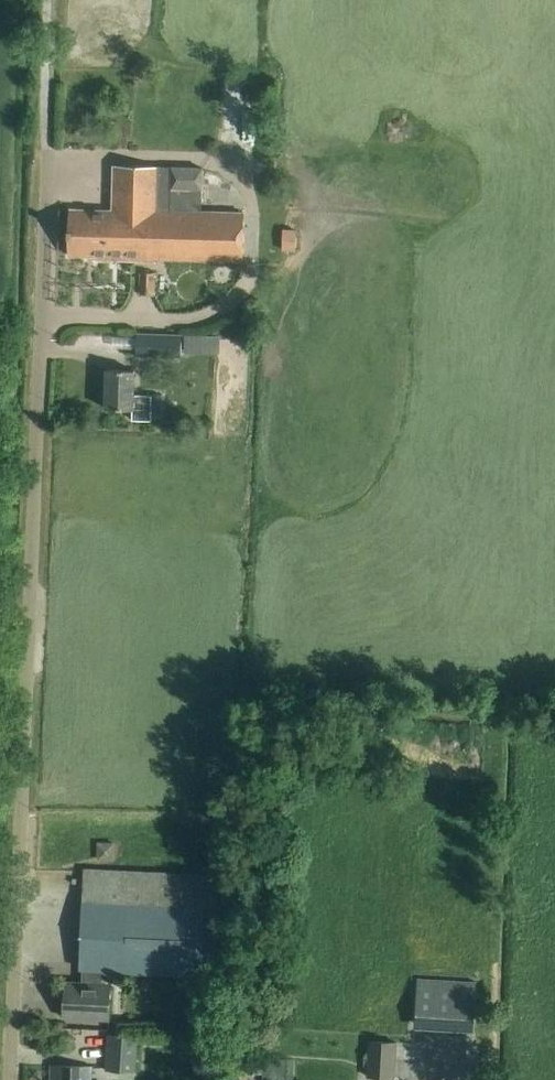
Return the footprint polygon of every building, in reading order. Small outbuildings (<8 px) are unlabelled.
[(114,167),(112,211),(203,212),(204,168),(114,167)] [(112,211),(69,210),(68,255),(94,256),(94,260),(155,262),(155,259),(243,261),(244,213),(203,212),(112,211)] [(282,230),(282,251),(295,251),(295,230),(282,230)] [(140,273),(139,294),(154,295),(155,273),(140,273)] [(137,333),(136,356),(181,358),(181,334),(137,333)] [(220,337),(184,337),(184,355),(220,355),(220,337)] [(107,370),(106,391),(101,392),(101,403),(105,404),(105,409),(132,410),(132,420),(151,420),(152,395),(134,395),(134,371),(107,370)] [(74,820),(72,851),(121,853),(122,822),(74,820)] [(84,872),(83,900),(80,969),(83,969),(110,970),(110,971),(215,976),(219,878),(84,872)] [(110,970),(83,969),(82,983),(65,983),(63,1018),(109,1019),(110,986),(110,971),(110,970)] [(425,976),(426,1026),(485,1024),(484,974),(425,976)] [(105,1070),(136,1072),(137,1036),(107,1034),(105,1070)] [(397,1043),(369,1042),(367,1077),(395,1079),(397,1043)] [(91,1067),(52,1065),(51,1079),(92,1079),(92,1067),(91,1067)] [(409,1079),(460,1079),(460,1072),(409,1071),(409,1079)]
